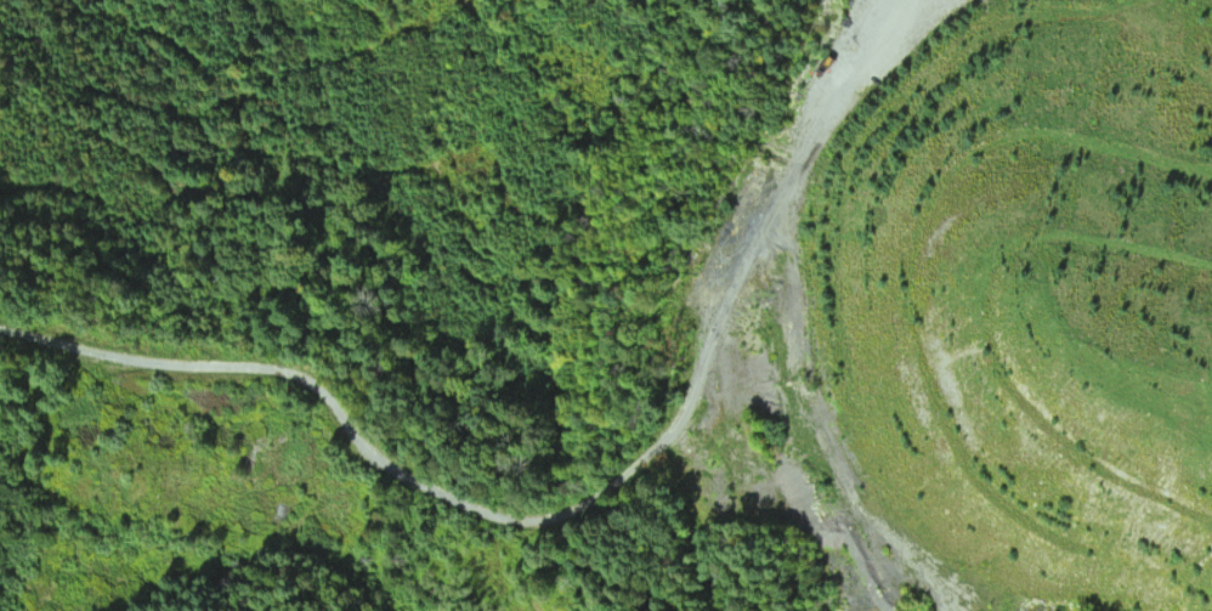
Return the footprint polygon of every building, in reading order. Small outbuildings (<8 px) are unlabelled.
[(1132,139),(1126,131),(1115,140),(1121,148),(1132,139)]
